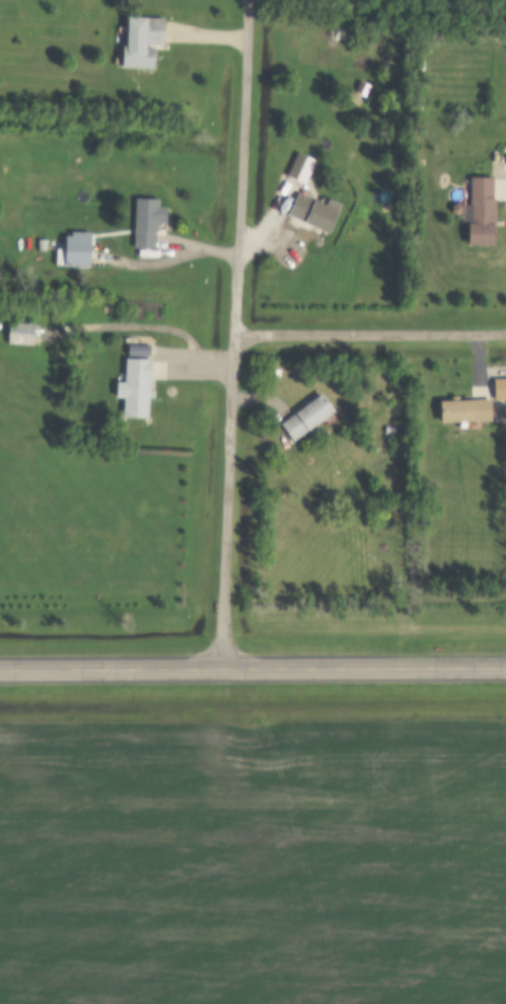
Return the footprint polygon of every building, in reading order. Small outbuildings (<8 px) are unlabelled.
[(143,16),(161,17),(161,43),(144,43),(144,47),(151,47),(151,67),(120,66),(121,46),(124,46),(125,26),(143,26),(143,16)] [(380,55),(393,55),(393,37),(380,37),(380,55)] [(296,150),(313,158),(302,181),(285,173),(296,150)] [(468,175),(492,175),(491,243),(467,243),(468,175)] [(296,191),(324,203),(327,197),(339,203),(326,231),(286,213),(296,191)] [(133,197),(157,197),(156,206),(164,206),(164,222),(156,222),(156,229),(153,229),(153,246),(132,246),(133,197)] [(70,229),(88,230),(87,265),(63,264),(64,234),(70,234),(70,229)] [(7,321),(32,322),(31,344),(28,344),(27,346),(18,346),(18,343),(6,343),(7,321)] [(123,356),(149,356),(148,378),(146,378),(145,415),(122,414),(123,356)] [(491,377),(505,376),(505,397),(492,397),(491,377)] [(278,423),(319,392),(332,409),(292,440),(278,423)] [(438,399),(487,397),(488,418),(438,420),(438,399)] [(382,425),(392,426),(392,434),(382,434),(382,425)]
